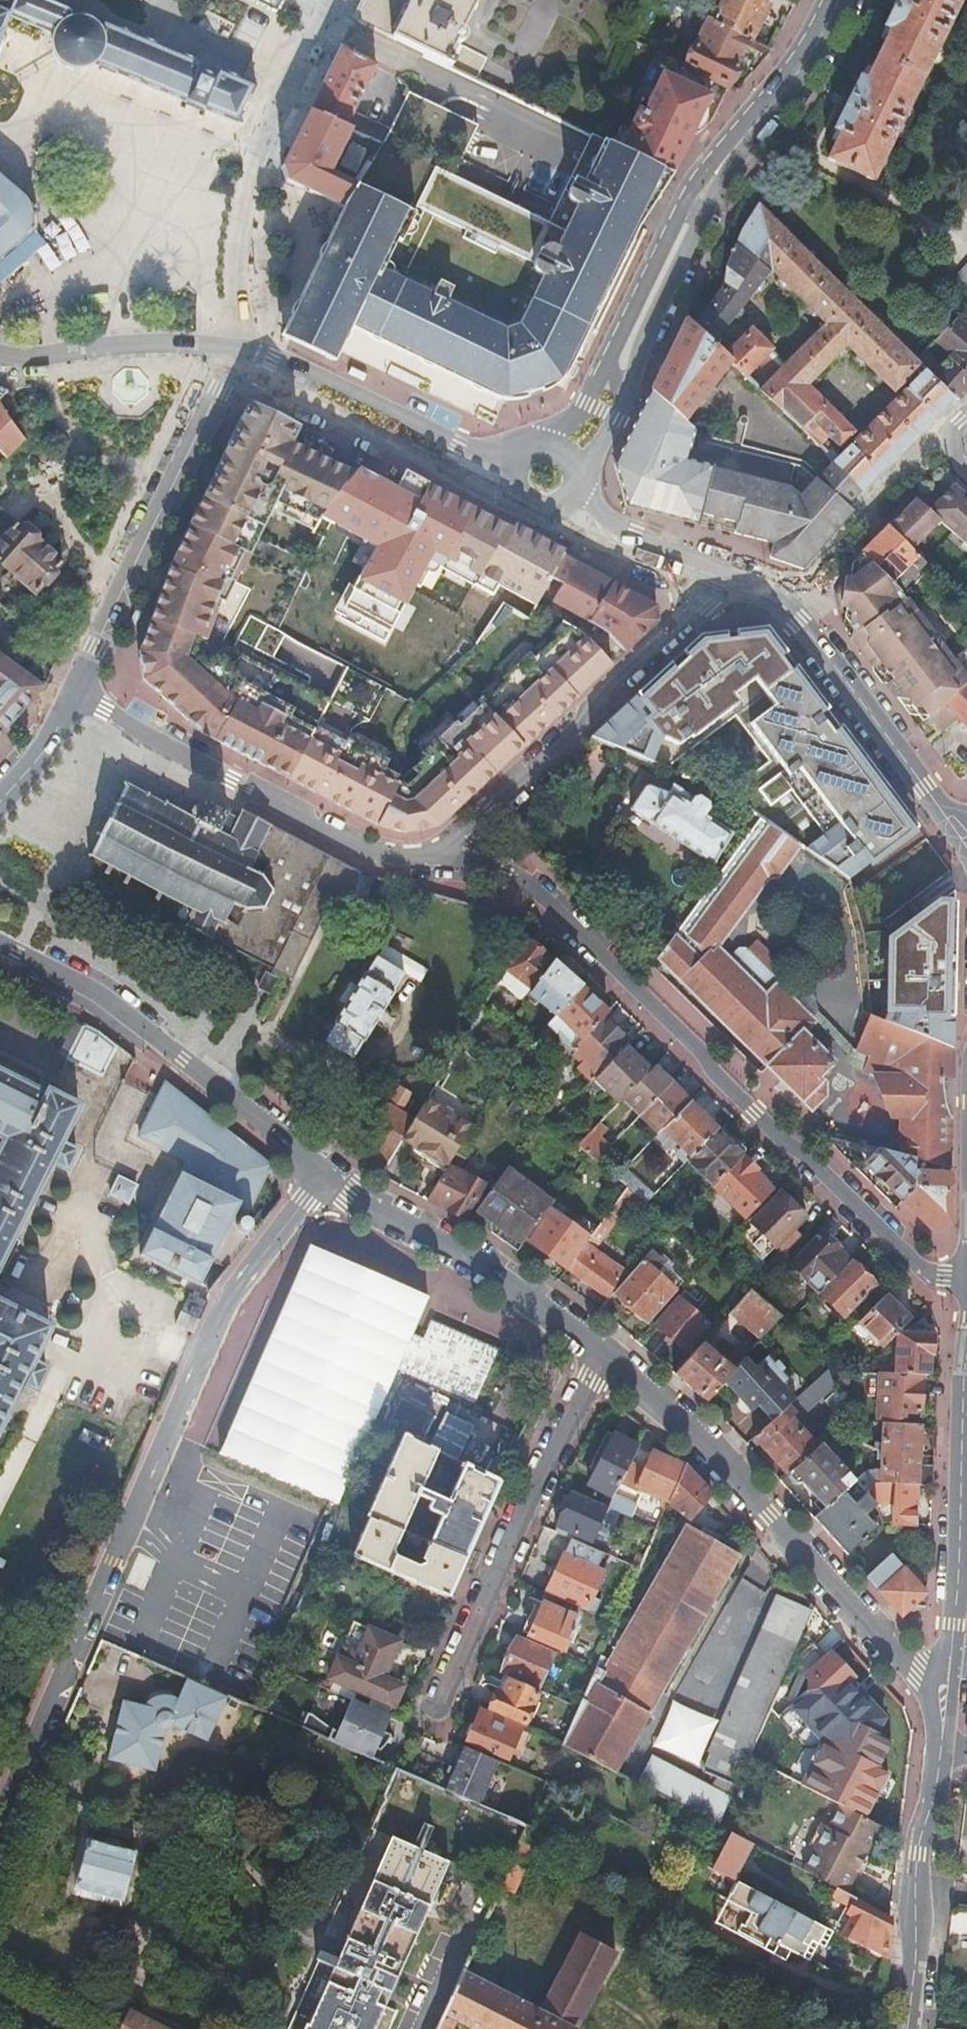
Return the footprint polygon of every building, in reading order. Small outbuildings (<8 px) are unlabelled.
[(7,17),(52,36),(51,43),(51,48),(53,57),(55,59),(56,61),(59,64),(63,67),(67,69),(71,70),(80,71),(85,70),(89,68),(93,66),(236,126),(255,87),(103,24),(98,28),(93,24),(89,21),(79,18),(74,18),(72,11),(46,0),(0,0),(0,35),(7,17)] [(273,10),(277,0),(253,0),(273,10)] [(355,22),(445,66),(478,0),(366,0),(355,22)] [(771,0),(724,0),(712,24),(751,42),(771,0)] [(922,80),(961,0),(897,0),(897,2),(883,29),(890,32),(877,58),(922,80)] [(729,89),(751,42),(712,24),(709,22),(698,48),(686,42),(677,63),(671,60),(671,61),(727,88),(729,89)] [(462,65),(479,71),(484,57),(468,50),(462,65)] [(352,116),(376,68),(340,51),(324,84),(309,114),(345,130),(352,116)] [(872,183),(922,80),(877,58),(864,84),(858,80),(845,105),(833,130),(839,134),(826,161),(872,183)] [(713,120),(729,89),(727,88),(671,61),(645,115),(639,112),(629,133),(621,129),(612,146),(660,169),(674,176),(683,157),(674,152),(677,147),(679,142),(688,146),(692,139),(695,137),(702,133),(704,130),(706,128),(709,126),(713,120)] [(340,353),(350,329),(351,327),(418,358),(506,400),(559,381),(623,248),(651,189),(660,169),(612,146),(607,144),(597,163),(572,216),(555,208),(547,224),(451,178),(472,133),(465,129),(460,132),(460,131),(459,130),(459,129),(458,128),(457,128),(456,127),(455,127),(454,127),(453,127),(452,127),(451,128),(450,128),(450,129),(449,130),(417,114),(424,101),(409,94),(389,132),(382,146),(381,145),(372,160),(354,188),(340,209),(341,210),(310,276),(281,338),(336,361),(340,353)] [(476,126),(424,101),(417,114),(449,130),(450,129),(450,128),(451,128),(452,127),(453,127),(454,127),(455,127),(456,127),(457,128),(458,128),(459,129),(459,130),(460,131),(460,132),(465,129),(472,133),(476,126)] [(286,183),(340,209),(354,188),(329,175),(350,132),(345,130),(309,114),(293,147),(281,170),(286,183)] [(359,136),(364,138),(371,124),(352,116),(345,130),(350,132),(359,136)] [(364,138),(381,145),(382,146),(389,132),(371,124),(364,138)] [(329,175),(354,188),(372,160),(356,153),(354,147),(359,136),(350,132),(329,175)] [(356,153),(372,160),(381,145),(364,138),(359,136),(354,147),(356,153)] [(683,157),(688,146),(679,142),(677,147),(674,152),(683,157)] [(35,230),(34,209),(0,180),(0,260),(35,230)] [(726,286),(694,331),(711,346),(772,273),(827,326),(761,392),(782,411),(820,446),(828,438),(840,449),(856,433),(807,387),(848,346),(895,393),(915,372),(920,378),(836,464),(862,492),(890,464),(891,464),(903,452),(926,429),(926,427),(937,416),(953,399),(916,363),(916,362),(874,321),(758,207),(741,231),(725,270),(724,284),(726,286)] [(954,281),(966,294),(966,266),(954,281)] [(964,312),(957,320),(963,325),(966,321),(966,315),(964,312)] [(957,320),(935,342),(950,357),(940,368),(925,353),(916,362),(916,363),(953,399),(959,402),(966,394),(966,329),(963,325),(957,320)] [(666,363),(651,394),(685,423),(731,365),(724,358),(711,346),(694,331),(685,323),(666,363)] [(751,331),(724,358),(731,365),(739,371),(745,378),(772,351),(751,331)] [(334,366),(336,361),(281,338),(280,339),(334,366)] [(145,370),(114,369),(112,399),(144,401),(145,370)] [(8,395),(0,391),(0,401),(8,395)] [(685,423),(651,394),(616,464),(630,507),(648,512),(700,525),(702,514),(712,469),(685,462),(693,431),(685,423)] [(26,440),(25,438),(24,439),(23,440),(0,404),(0,454),(6,461),(15,452),(24,442),(26,440)] [(249,406),(215,476),(275,501),(275,500),(283,487),(294,494),(295,493),(299,486),(272,470),(278,427),(279,421),(249,406)] [(299,486),(295,493),(324,513),(339,492),(348,480),(329,471),(295,455),(288,451),(291,445),(294,439),(298,430),(288,425),(279,421),(278,427),(272,470),(299,486)] [(295,455),(329,471),(332,465),(291,445),(288,451),(295,455)] [(848,506),(862,492),(836,464),(835,463),(818,481),(816,478),(800,498),(790,490),(712,469),(702,514),(718,518),(739,524),(736,535),(775,545),(771,559),(802,570),(814,554),(816,555),(853,513),(848,506)] [(329,471),(348,480),(352,475),(332,465),(329,471)] [(324,513),(321,519),(374,546),(355,586),(351,585),(338,609),(341,612),(337,618),(384,641),(415,585),(419,586),(427,571),(432,573),(439,567),(472,583),(478,572),(481,574),(499,543),(503,546),(513,530),(511,529),(416,479),(405,472),(396,490),(357,469),(352,475),(348,480),(339,492),(324,513)] [(258,533),(259,533),(270,511),(274,503),(318,524),(321,519),(324,513),(295,493),(294,494),(283,487),(275,500),(275,501),(215,476),(200,507),(240,523),(258,533)] [(954,487),(932,509),(926,515),(914,503),(888,529),(910,551),(939,523),(942,527),(966,549),(966,499),(954,487)] [(274,503),(270,511),(313,533),(315,530),(318,524),(274,503)] [(201,515),(194,529),(242,553),(248,556),(259,533),(258,533),(240,523),(200,507),(197,513),(201,515)] [(0,509),(0,564),(34,595),(62,564),(47,550),(15,522),(6,514),(3,511),(0,509)] [(197,513),(190,527),(194,529),(201,515),(197,513)] [(514,524),(511,529),(513,530),(503,546),(499,543),(481,574),(478,572),(472,583),(491,594),(496,586),(536,606),(551,579),(563,557),(564,551),(553,544),(514,524)] [(223,600),(225,601),(233,583),(229,581),(242,553),(194,529),(190,527),(166,577),(208,598),(218,603),(219,603),(221,604),(223,600)] [(924,564),(910,551),(888,529),(862,555),(865,558),(866,558),(870,561),(876,567),(880,571),(887,579),(893,587),(898,592),(924,564)] [(229,581),(233,583),(238,574),(240,575),(249,557),(248,556),(242,553),(229,581)] [(865,558),(862,555),(855,563),(857,567),(865,558)] [(562,585),(552,603),(565,610),(591,623),(614,584),(571,561),(564,557),(563,557),(551,579),(562,585)] [(846,584),(853,595),(842,603),(853,619),(848,624),(856,635),(851,640),(917,729),(927,720),(966,685),(966,684),(899,595),(900,594),(898,592),(893,587),(887,579),(880,571),(876,567),(870,561),(866,558),(857,567),(859,570),(856,573),(844,581),(846,584)] [(181,630),(197,640),(207,611),(215,614),(218,603),(208,598),(166,577),(161,591),(150,621),(141,651),(161,664),(181,630)] [(614,584),(591,623),(611,632),(625,653),(628,649),(657,623),(655,606),(614,584)] [(839,593),(841,600),(842,603),(853,595),(846,584),(839,593)] [(847,621),(848,624),(853,619),(842,603),(843,607),(845,616),(845,619),(847,621)] [(335,690),(347,665),(283,635),(287,626),(252,610),(240,635),(253,640),(249,649),(335,690)] [(197,640),(205,642),(215,614),(207,611),(197,640)] [(561,622),(550,633),(555,639),(568,626),(561,622)] [(484,701),(527,743),(564,709),(611,665),(580,632),(568,626),(555,639),(534,658),(529,653),(527,655),(504,676),(502,678),(505,682),(484,701)] [(766,691),(796,667),(767,628),(704,635),(629,704),(590,740),(600,744),(651,766),(664,737),(682,743),(740,699),(735,694),(756,679),(766,691)] [(181,630),(161,664),(141,651),(140,656),(143,678),(144,682),(182,715),(186,719),(201,700),(187,688),(184,691),(181,689),(196,670),(206,677),(210,672),(213,670),(218,668),(227,658),(197,640),(181,630)] [(237,654),(226,649),(205,642),(197,640),(227,658),(218,668),(213,670),(210,672),(206,677),(196,670),(181,689),(184,691),(187,688),(201,700),(186,719),(203,734),(238,694),(255,675),(232,660),(237,654)] [(504,676),(527,655),(522,651),(521,652),(519,651),(500,668),(502,670),(500,672),(504,676)] [(274,674),(237,654),(232,660),(255,675),(238,694),(203,734),(213,740),(224,745),(251,713),(271,692),(271,679),(274,674)] [(44,688),(0,656),(0,729),(4,732),(24,710),(44,688)] [(848,884),(920,830),(903,808),(842,727),(837,731),(823,712),(828,709),(823,701),(796,667),(766,691),(777,704),(753,722),(786,768),(781,773),(823,834),(803,852),(848,884)] [(317,727),(320,721),(329,702),(328,701),(304,689),(274,674),(271,679),(271,692),(251,713),(224,745),(254,761),(261,765),(279,774),(290,780),(317,727)] [(481,697),(484,701),(505,682),(502,678),(500,680),(498,678),(481,694),(483,696),(481,697)] [(927,720),(939,734),(955,718),(966,729),(966,685),(927,720)] [(459,725),(484,701),(481,697),(474,704),(472,702),(456,718),(457,720),(455,721),(459,725)] [(486,782),(527,743),(484,701),(459,725),(455,721),(453,724),(423,752),(420,754),(424,757),(411,770),(415,774),(408,781),(402,779),(377,826),(405,834),(439,826),(486,782)] [(423,752),(453,724),(449,719),(447,721),(445,719),(419,744),(421,746),(419,747),(423,752)] [(336,805),(377,826),(402,779),(385,770),(389,761),(386,760),(350,741),(347,739),(345,743),(317,727),(290,780),(336,805)] [(350,741),(386,760),(389,755),(387,754),(388,751),(356,734),(355,737),(353,735),(350,741)] [(667,796),(650,789),(616,766),(600,789),(713,867),(733,837),(714,823),(720,814),(700,800),(694,802),(690,808),(669,793),(667,796)] [(271,970),(329,859),(265,824),(204,792),(199,802),(197,801),(191,813),(188,820),(165,808),(168,803),(165,802),(162,806),(148,798),(150,795),(147,794),(145,797),(127,787),(126,784),(122,785),(125,789),(117,804),(112,802),(111,805),(115,808),(102,835),(98,833),(96,836),(101,839),(92,856),(109,866),(104,874),(108,876),(113,868),(128,876),(123,884),(127,886),(132,878),(192,911),(188,918),(192,920),(188,928),(252,961),(271,970)] [(760,820),(658,959),(780,1080),(784,1084),(811,1111),(825,1097),(825,1085),(822,1082),(819,1078),(828,1069),(833,1063),(803,1034),(813,1023),(778,988),(774,983),(747,956),(735,967),(717,950),(767,881),(775,880),(798,848),(760,820)] [(271,970),(270,972),(284,978),(290,982),(327,913),(340,921),(348,917),(358,876),(329,859),(271,970)] [(957,899),(941,897),(890,936),(888,1022),(953,1047),(954,973),(955,942),(957,899)] [(882,920),(863,929),(864,975),(864,996),(870,1016),(888,1022),(890,936),(884,927),(882,920)] [(529,995),(532,991),(552,963),(544,956),(544,955),(541,952),(541,949),(534,944),(530,945),(527,943),(507,971),(505,970),(500,979),(505,984),(503,987),(523,1003),(529,995)] [(744,953),(747,956),(774,983),(785,973),(754,943),(744,953)] [(334,1025),(335,1026),(325,1043),(352,1058),(362,1042),(364,1044),(394,993),(393,992),(403,975),(376,960),(366,977),(364,975),(356,989),(350,985),(340,1003),(345,1006),(334,1025)] [(532,991),(529,995),(555,1016),(580,987),(570,978),(559,968),(554,964),(552,963),(532,991)] [(555,1016),(548,1024),(573,1050),(602,1019),(606,1014),(580,987),(555,1016)] [(479,1013),(459,1046),(473,1054),(494,1022),(479,1013)] [(888,1022),(870,1016),(857,1051),(856,1053),(869,1057),(863,1074),(874,1078),(890,1120),(901,1121),(899,1157),(915,1160),(950,1169),(953,1168),(951,1119),(950,1117),(948,1113),(947,1107),(945,1101),(944,1095),(943,1087),(943,1081),(949,1081),(955,1081),(955,1047),(953,1047),(888,1022)] [(577,1068),(591,1082),(593,1080),(625,1047),(628,1044),(602,1019),(573,1050),(572,1051),(583,1061),(577,1068)] [(98,1032),(84,1025),(66,1060),(67,1060),(102,1078),(117,1047),(98,1032)] [(625,1047),(593,1080),(618,1104),(623,1099),(650,1071),(638,1059),(625,1047)] [(641,1056),(638,1059),(650,1071),(654,1068),(641,1056)] [(623,1099),(641,1117),(671,1085),(654,1068),(650,1071),(623,1099)] [(819,1078),(822,1082),(831,1073),(828,1069),(819,1078)] [(50,1163),(66,1171),(76,1152),(60,1144),(79,1107),(49,1092),(47,1095),(0,1072),(0,1138),(5,1140),(0,1149),(0,1264),(50,1163)] [(951,1119),(955,1081),(949,1081),(943,1081),(943,1087),(944,1095),(945,1101),(947,1107),(948,1113),(950,1117),(951,1119)] [(206,1299),(213,1291),(199,1283),(211,1260),(224,1233),(237,1208),(248,1213),(259,1190),(270,1166),(165,1085),(158,1100),(139,1138),(187,1162),(178,1181),(153,1230),(139,1257),(194,1285),(191,1292),(206,1299)] [(671,1085),(641,1117),(659,1134),(690,1103),(671,1085)] [(413,1122),(402,1141),(415,1149),(413,1152),(426,1160),(441,1170),(444,1172),(447,1166),(470,1128),(427,1100),(413,1122)] [(659,1134),(656,1138),(671,1151),(678,1145),(682,1148),(675,1155),(685,1165),(688,1162),(692,1158),(718,1132),(713,1126),(703,1117),(690,1103),(659,1134)] [(350,1154),(380,1177),(402,1141),(413,1122),(383,1104),(350,1154)] [(704,1116),(703,1117),(713,1126),(714,1125),(704,1116)] [(599,1125),(591,1133),(599,1140),(607,1131),(599,1125)] [(732,1145),(718,1132),(692,1158),(688,1162),(713,1187),(743,1156),(741,1154),(744,1151),(735,1142),(732,1145)] [(577,1147),(589,1156),(596,1162),(604,1154),(609,1149),(599,1140),(591,1133),(587,1137),(577,1147)] [(899,1157),(864,1149),(860,1153),(860,1160),(902,1202),(911,1193),(915,1160),(899,1157)] [(655,1150),(639,1159),(646,1171),(662,1162),(655,1150)] [(758,1171),(743,1156),(713,1187),(746,1218),(772,1192),(754,1175),(758,1171)] [(441,1170),(426,1160),(423,1166),(438,1175),(441,1170)] [(947,1226),(950,1169),(915,1160),(911,1193),(902,1202),(904,1203),(933,1232),(947,1226)] [(279,1174),(270,1166),(259,1190),(283,1201),(284,1200),(279,1174)] [(442,1209),(464,1220),(483,1185),(447,1166),(444,1172),(426,1201),(442,1209)] [(505,1244),(518,1253),(527,1241),(549,1210),(554,1204),(507,1168),(478,1209),(491,1220),(491,1234),(505,1244)] [(624,1171),(616,1179),(627,1188),(646,1204),(654,1196),(624,1171)] [(110,1195),(127,1204),(135,1187),(118,1178),(110,1195)] [(785,1255),(802,1238),(793,1229),(805,1217),(781,1194),(751,1224),(763,1235),(775,1247),(776,1246),(785,1255)] [(586,1244),(589,1239),(549,1210),(527,1241),(567,1270),(586,1244)] [(616,1220),(608,1214),(591,1237),(599,1243),(616,1220)] [(236,1221),(235,1225),(236,1229),(237,1232),(240,1234),(244,1236),(247,1236),(251,1234),(254,1232),(255,1228),(255,1225),(254,1221),(252,1218),(249,1216),(245,1216),(242,1216),(239,1218),(236,1221)] [(199,1283),(213,1291),(248,1246),(224,1233),(211,1260),(199,1283)] [(817,1293),(850,1262),(821,1233),(790,1265),(817,1293)] [(775,1247),(763,1235),(753,1245),(765,1257),(775,1247)] [(431,1296),(310,1243),(218,1452),(330,1501),(389,1366),(476,1403),(499,1350),(431,1320),(424,1339),(414,1335),(431,1296)] [(586,1244),(567,1270),(606,1298),(619,1280),(616,1277),(622,1269),(600,1253),(599,1253),(586,1244)] [(650,1253),(606,1302),(610,1306),(615,1301),(628,1313),(632,1309),(634,1310),(635,1315),(640,1321),(645,1321),(647,1322),(675,1291),(655,1273),(662,1265),(664,1267),(669,1262),(663,1256),(658,1261),(650,1253)] [(673,1265),(669,1262),(664,1267),(662,1265),(655,1273),(675,1291),(682,1282),(668,1270),(673,1265)] [(874,1286),(850,1262),(817,1293),(842,1318),(874,1286)] [(622,1269),(616,1277),(619,1280),(625,1271),(622,1269)] [(747,1275),(741,1281),(750,1290),(756,1283),(747,1275)] [(781,1317),(750,1291),(729,1314),(760,1339),(781,1317)] [(199,1323),(207,1304),(189,1296),(185,1304),(181,1315),(199,1323)] [(910,1321),(885,1296),(858,1324),(883,1349),(898,1334),(910,1321)] [(685,1352),(709,1325),(679,1300),(656,1326),(685,1352)] [(22,1383),(36,1390),(46,1370),(32,1363),(49,1328),(0,1303),(0,1426),(22,1383)] [(932,1337),(898,1334),(895,1375),(928,1377),(930,1355),(932,1355),(932,1354),(935,1352),(936,1341),(932,1337)] [(701,1345),(674,1374),(701,1398),(705,1401),(722,1382),(744,1357),(751,1350),(742,1343),(723,1363),(701,1345)] [(755,1368),(744,1357),(722,1382),(751,1413),(759,1406),(772,1421),(796,1400),(782,1385),(791,1377),(770,1354),(755,1368)] [(834,1388),(828,1371),(796,1400),(772,1421),(754,1438),(788,1474),(791,1471),(817,1449),(793,1423),(834,1388)] [(879,1396),(880,1377),(868,1376),(867,1395),(879,1396)] [(922,1379),(880,1377),(879,1396),(878,1419),(898,1421),(900,1413),(920,1413),(922,1379)] [(402,1402),(388,1428),(403,1435),(421,1444),(434,1419),(402,1402)] [(463,1466),(497,1483),(510,1458),(434,1419),(421,1444),(436,1452),(463,1466)] [(918,1456),(920,1427),(883,1424),(881,1454),(918,1456)] [(370,1517),(353,1556),(446,1597),(449,1591),(491,1496),(497,1483),(463,1466),(447,1503),(420,1490),(436,1452),(421,1444),(403,1435),(369,1516),(370,1517)] [(831,1436),(817,1449),(791,1471),(802,1484),(817,1501),(825,1510),(865,1474),(859,1458),(855,1470),(853,1474),(850,1477),(827,1451),(836,1442),(831,1436)] [(630,1464),(637,1450),(614,1438),(588,1486),(612,1498),(627,1471),(630,1464)] [(627,1471),(612,1498),(607,1509),(620,1515),(629,1518),(639,1495),(638,1495),(640,1490),(663,1500),(660,1508),(664,1511),(668,1503),(683,1468),(652,1454),(645,1470),(642,1477),(627,1471)] [(932,1487),(933,1467),(918,1465),(918,1456),(881,1454),(880,1471),(865,1474),(868,1482),(889,1484),(893,1484),(917,1486),(932,1487)] [(645,1470),(630,1464),(627,1471),(642,1477),(645,1470)] [(718,1504),(684,1466),(683,1468),(668,1503),(688,1520),(706,1501),(713,1508),(718,1504)] [(821,1513),(814,1520),(830,1537),(847,1557),(877,1530),(865,1515),(876,1505),(868,1482),(865,1474),(825,1510),(821,1513)] [(889,1484),(868,1482),(876,1505),(888,1506),(889,1484)] [(915,1527),(917,1486),(893,1484),(892,1525),(915,1527)] [(607,1509),(571,1494),(553,1533),(569,1540),(588,1548),(607,1509)] [(825,1510),(817,1501),(814,1504),(821,1513),(825,1510)] [(588,1548),(602,1554),(620,1515),(607,1509),(588,1548)] [(883,1525),(889,1525),(889,1522),(887,1522),(887,1516),(879,1515),(883,1525)] [(603,1673),(596,1669),(595,1671),(578,1710),(563,1744),(562,1745),(615,1772),(735,1558),(721,1549),(700,1536),(686,1527),(603,1673)] [(703,1531),(700,1536),(721,1549),(724,1544),(703,1531)] [(420,1548),(423,1540),(408,1534),(405,1541),(420,1548)] [(602,1554),(588,1548),(569,1540),(555,1568),(551,1566),(546,1575),(551,1577),(544,1593),(585,1611),(591,1598),(603,1571),(602,1570),(608,1556),(602,1554)] [(876,1589),(902,1567),(893,1556),(866,1578),(876,1589)] [(902,1567),(876,1589),(901,1616),(925,1608),(926,1596),(926,1593),(902,1567)] [(591,1598),(585,1611),(594,1615),(600,1602),(591,1598)] [(705,1773),(718,1779),(736,1787),(750,1756),(759,1734),(799,1642),(812,1614),(778,1598),(702,1771),(705,1773)] [(563,1652),(577,1620),(542,1604),(535,1618),(530,1615),(523,1632),(528,1635),(528,1636),(563,1652)] [(384,1677),(400,1641),(370,1628),(359,1653),(354,1651),(348,1661),(339,1657),(330,1679),(393,1707),(402,1685),(384,1677)] [(554,1652),(517,1636),(500,1675),(503,1677),(537,1692),(554,1652)] [(879,1731),(886,1718),(830,1656),(807,1676),(816,1685),(792,1707),(829,1748),(809,1786),(841,1803),(866,1816),(890,1769),(881,1764),(894,1739),(879,1731)] [(524,1727),(539,1693),(537,1692),(503,1677),(487,1711),(522,1726),(524,1727)] [(178,1700),(175,1699),(171,1696),(165,1695),(160,1696),(155,1697),(150,1700),(147,1705),(124,1701),(109,1759),(155,1771),(164,1729),(169,1728),(173,1725),(208,1741),(226,1699),(187,1681),(178,1700)] [(354,1699),(335,1744),(372,1760),(390,1715),(354,1699)] [(699,1765),(717,1719),(671,1701),(653,1748),(699,1765)] [(507,1759),(522,1726),(487,1711),(480,1708),(466,1741),(507,1759)] [(462,1747),(444,1792),(479,1807),(497,1761),(462,1747)] [(652,1757),(637,1784),(700,1817),(714,1790),(712,1789),(652,1757)] [(714,1790),(700,1817),(719,1827),(731,1799),(714,1790)] [(815,1849),(803,1872),(835,1888),(845,1893),(847,1889),(859,1866),(867,1851),(881,1824),(866,1816),(841,1803),(828,1829),(824,1826),(818,1828),(811,1842),(813,1847),(815,1849)] [(730,1833),(713,1869),(731,1879),(750,1843),(730,1833)] [(398,2012),(387,2006),(451,1863),(394,1838),(339,1958),(320,1949),(317,1955),(320,1957),(287,2028),(390,2028),(398,2012)] [(123,1901),(136,1852),(89,1840),(77,1888),(123,1901)] [(533,1849),(520,1843),(510,1864),(523,1870),(533,1849)] [(523,1870),(510,1864),(500,1887),(513,1893),(523,1870)] [(826,1928),(736,1881),(727,1899),(751,1912),(744,1925),(741,1924),(736,1932),(763,1947),(762,1950),(772,1955),(778,1945),(802,1957),(811,1942),(817,1945),(826,1928)] [(500,1887),(488,1915),(501,1920),(513,1893),(500,1887)] [(885,1958),(891,1917),(872,1908),(850,1896),(845,1893),(835,1888),(832,1895),(839,1899),(837,1902),(850,1909),(847,1915),(851,1917),(841,1936),(885,1958)] [(260,1908),(253,1906),(247,1910),(245,1918),(249,1924),(256,1926),(263,1921),(265,1914),(260,1908)] [(615,1953),(580,1935),(540,2013),(462,1973),(438,2028),(453,2028),(457,2021),(472,2028),(576,2028),(595,1994),(615,1953)] [(131,2012),(122,2028),(164,2028),(131,2012)]
